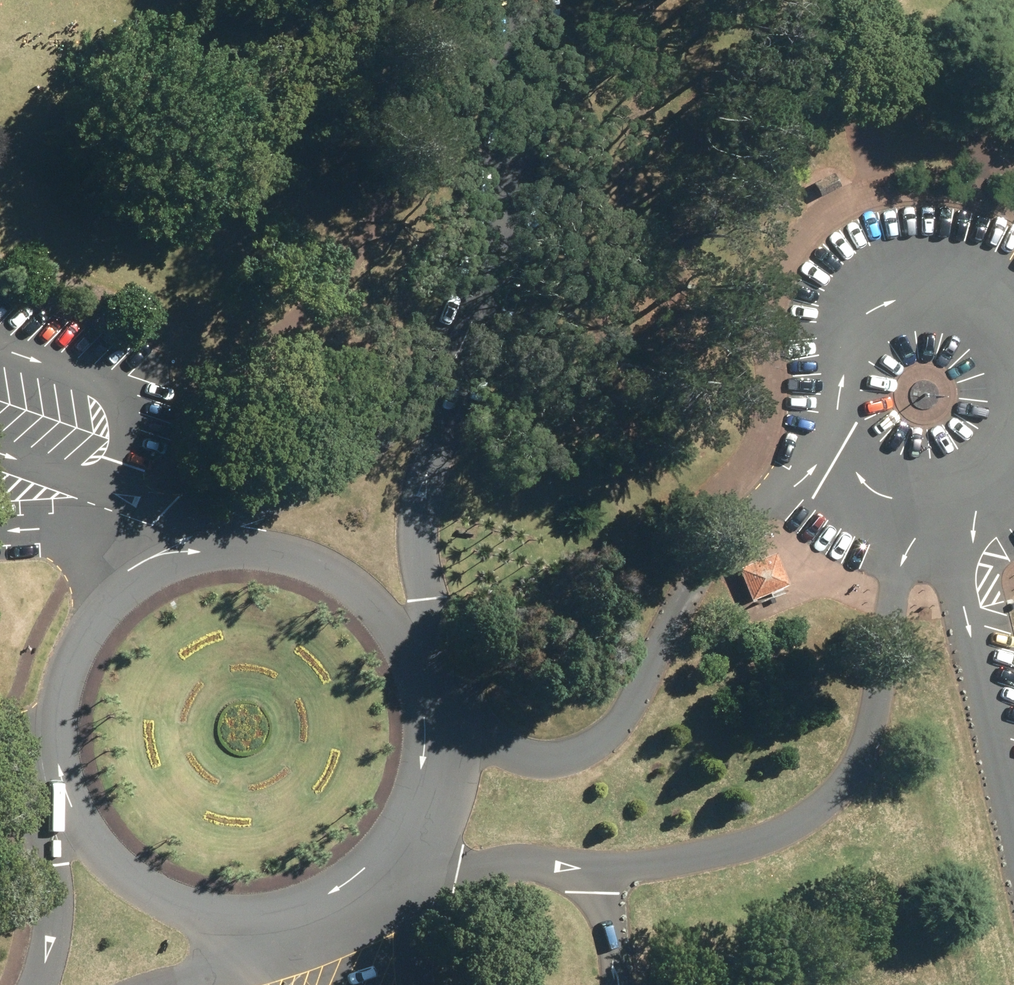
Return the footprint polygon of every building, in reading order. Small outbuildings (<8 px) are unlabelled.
[(788,584),(775,553),(737,568),(750,600),(788,584)]
